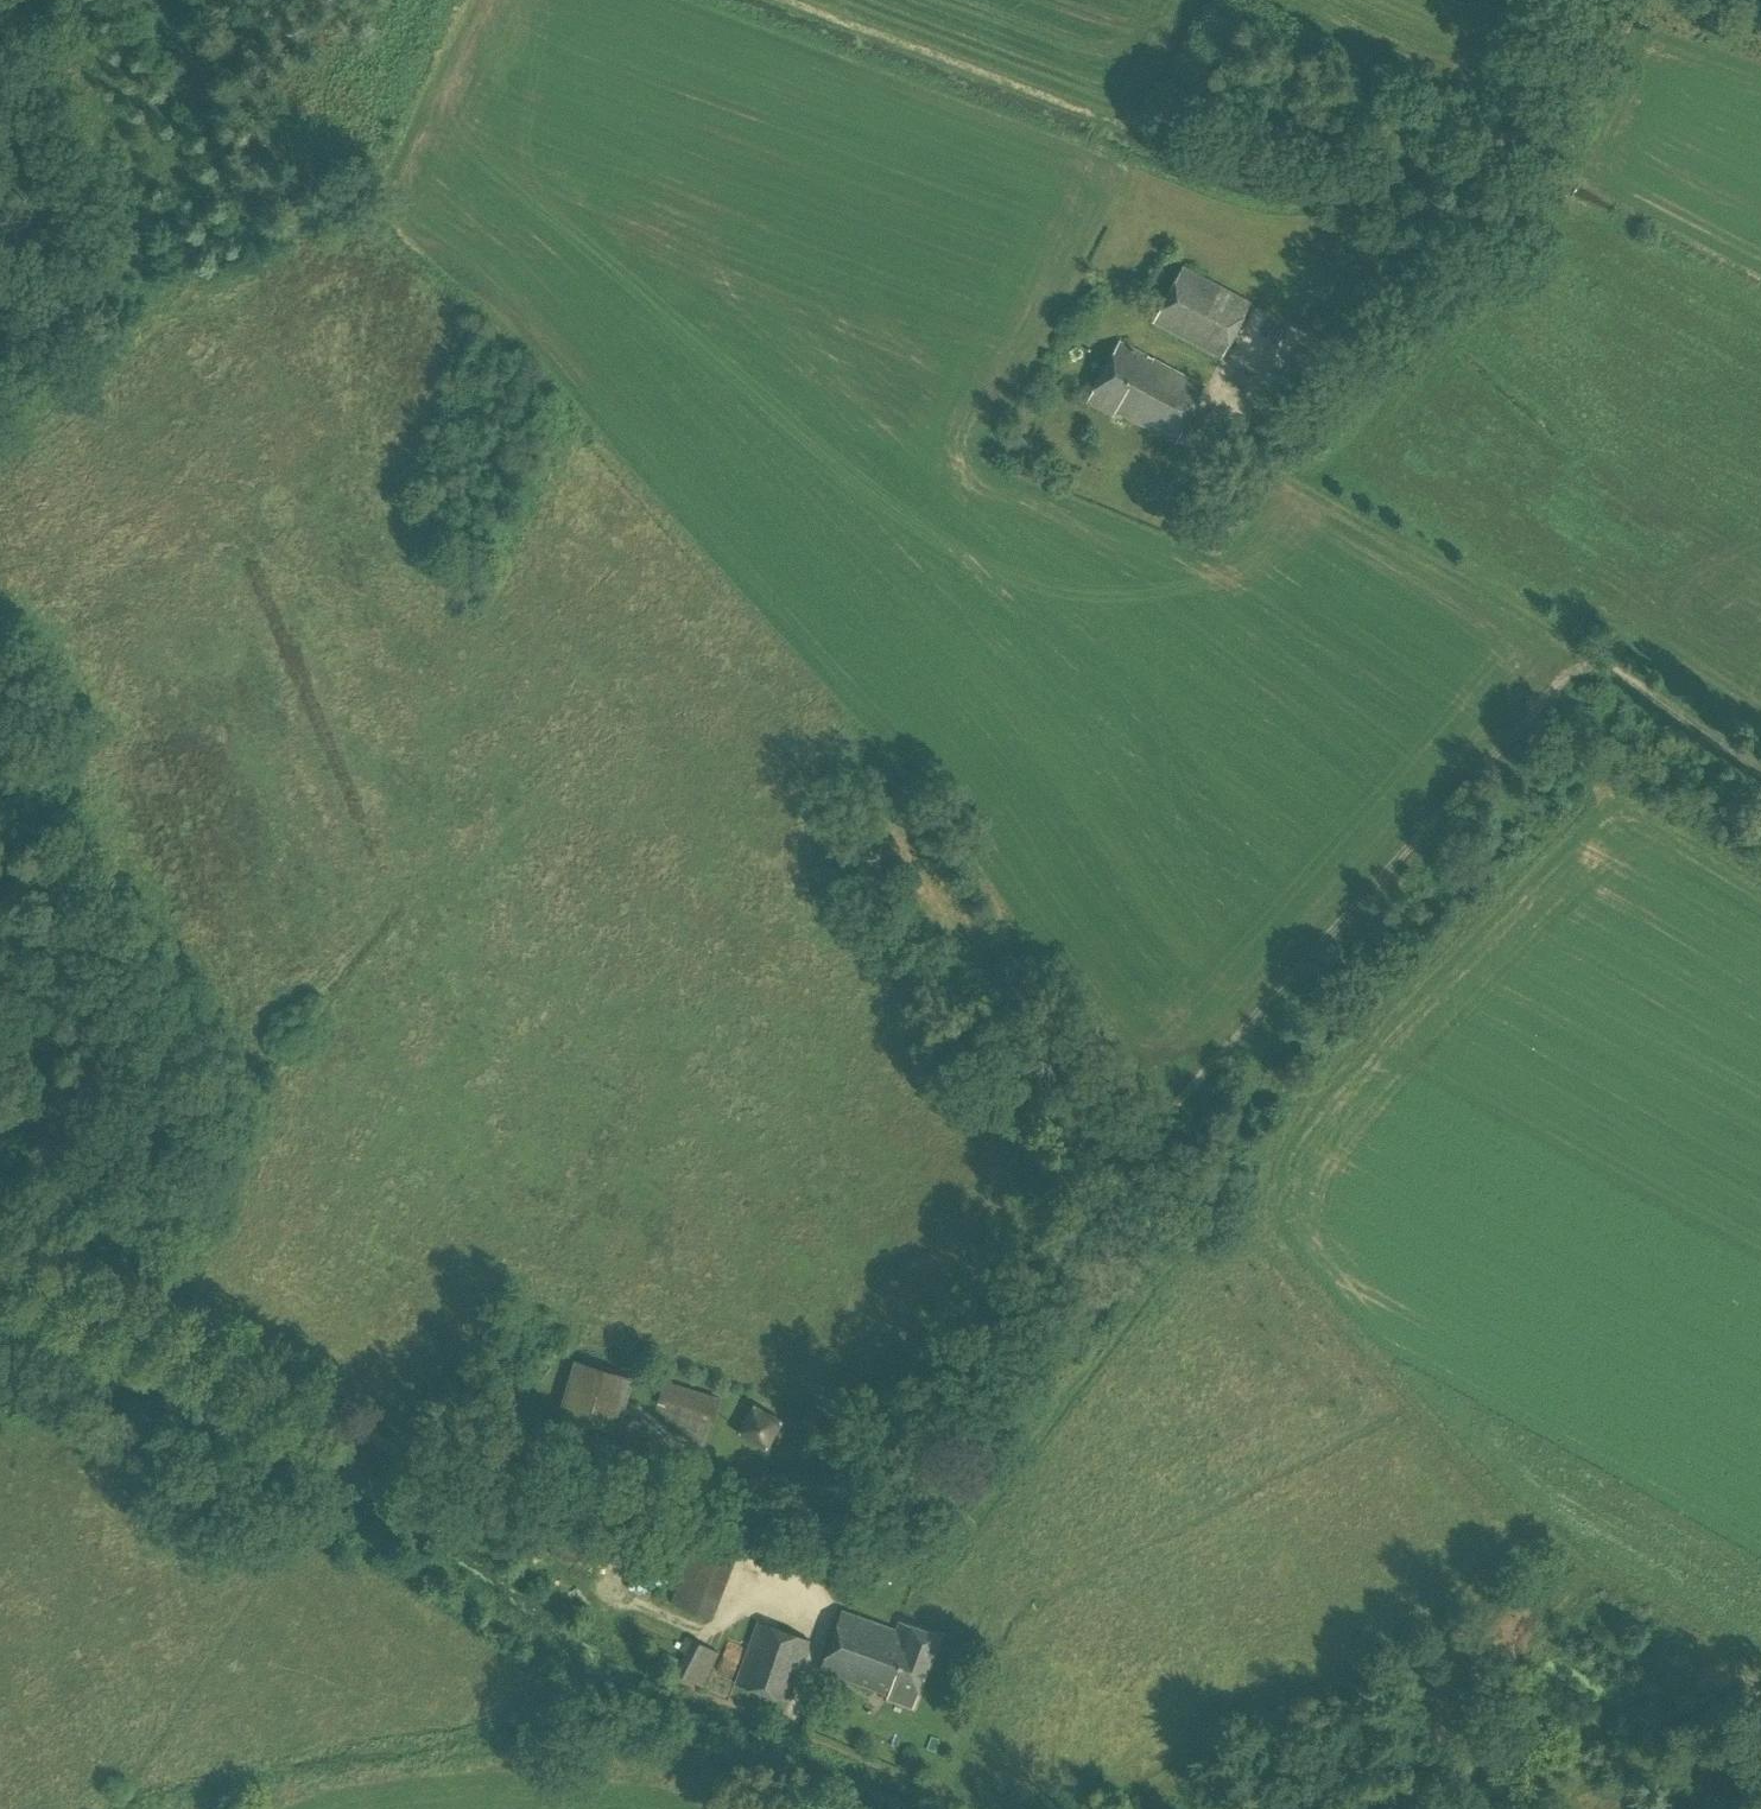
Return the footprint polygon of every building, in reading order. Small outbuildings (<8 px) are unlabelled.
[(1220,360),(1251,304),(1184,268),(1153,324),(1220,360)] [(1176,445),(1206,388),(1119,341),(1087,402),(1114,417),(1116,413),(1176,445)] [(618,1434),(634,1379),(574,1361),(558,1417),(618,1434)] [(715,1417),(721,1398),(663,1381),(658,1400),(715,1417)] [(752,1404),(735,1434),(768,1452),(784,1421),(752,1404)] [(463,1428),(459,1438),(478,1445),(482,1434),(463,1428)] [(713,1619),(735,1561),(693,1545),(671,1604),(713,1619)] [(896,1631),(842,1611),(820,1670),(888,1696),(887,1698),(914,1708),(940,1637),(899,1622),(896,1631)] [(787,1702),(809,1642),(759,1624),(737,1683),(787,1702)] [(702,1689),(720,1654),(692,1640),(674,1675),(702,1689)]
